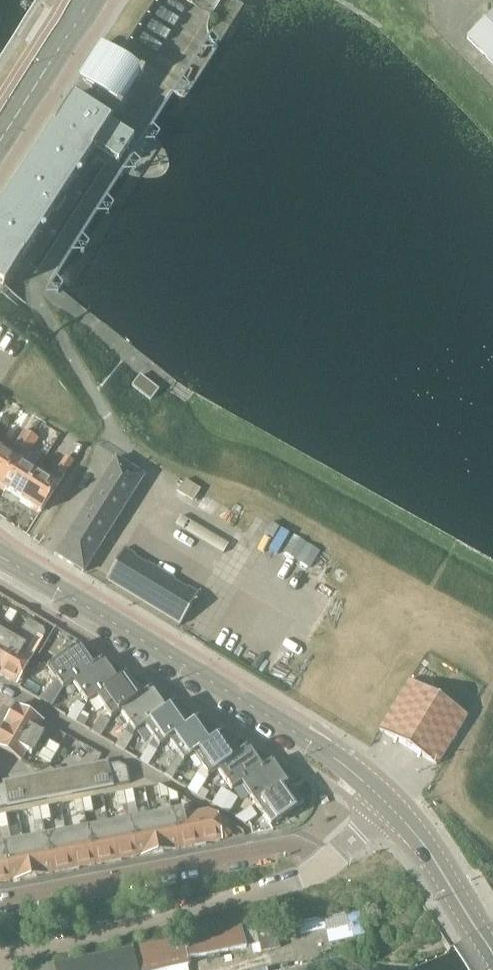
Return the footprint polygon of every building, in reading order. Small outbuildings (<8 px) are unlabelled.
[(492,64),(492,12),(467,38),(492,64)] [(129,95),(128,95),(133,87),(134,87),(144,73),(119,57),(118,58),(116,57),(105,49),(82,85),(85,86),(85,88),(118,109),(119,111),(129,96),(129,95)] [(1,289),(3,290),(93,149),(117,164),(133,141),(70,100),(0,210),(0,288),(1,289)] [(159,389),(139,375),(131,385),(151,400),(159,389)] [(0,448),(0,484),(30,436),(24,433),(16,446),(14,445),(9,454),(0,448)] [(22,499),(28,490),(26,488),(30,482),(28,481),(35,470),(25,464),(39,442),(30,436),(0,484),(0,485),(22,499)] [(83,572),(84,571),(145,476),(116,457),(54,554),(83,572)] [(50,480),(35,470),(28,481),(30,482),(26,488),(28,490),(22,499),(41,511),(58,485),(72,463),(65,459),(57,472),(56,471),(50,480)] [(176,493),(193,502),(200,489),(184,480),(176,493)] [(175,525),(223,553),(228,544),(180,516),(175,525)] [(125,547),(105,579),(106,580),(107,579),(179,623),(179,624),(180,625),(199,592),(198,592),(196,595),(123,552),(126,548),(125,547)] [(17,614),(9,609),(2,621),(10,625),(17,614)] [(15,640),(0,667),(0,675),(16,684),(45,635),(43,629),(27,620),(15,640)] [(15,640),(0,631),(0,667),(15,640)] [(61,688),(71,681),(91,667),(77,648),(78,647),(77,645),(47,666),(56,680),(52,687),(51,687),(43,702),(50,706),(61,688)] [(101,660),(91,667),(71,681),(86,702),(95,696),(115,682),(101,662),(102,662),(101,660)] [(110,717),(119,710),(139,696),(125,677),(127,676),(125,674),(115,682),(95,696),(110,717)] [(410,680),(379,730),(436,764),(466,714),(410,680)] [(149,689),(139,696),(119,710),(129,724),(124,731),(115,745),(123,750),(134,731),(143,725),(163,711),(150,691),(151,691),(149,689)] [(75,702),(67,716),(74,721),(83,706),(75,702)] [(163,711),(143,725),(152,738),(148,745),(156,750),(158,746),(167,739),(187,725),(174,706),(175,705),(174,703),(163,711)] [(15,706),(4,725),(37,744),(43,733),(41,733),(37,731),(42,722),(15,706),(16,706),(15,706)] [(91,731),(99,735),(107,721),(100,716),(91,731)] [(187,725),(167,739),(177,752),(182,760),(192,754),(211,740),(198,720),(199,720),(198,718),(187,725)] [(37,744),(4,725),(0,732),(0,748),(21,760),(26,751),(29,753),(29,754),(30,755),(37,744)] [(196,774),(188,789),(195,793),(199,786),(204,779),(206,775),(216,768),(235,754),(222,735),(223,734),(222,732),(211,740),(192,754),(201,767),(196,774)] [(43,748),(55,755),(59,747),(48,740),(43,748)] [(139,760),(147,764),(156,750),(148,745),(139,760)] [(246,747),(235,754),(216,768),(230,789),(240,783),(260,769),(246,750),(247,749),(246,747)] [(50,763),(55,755),(43,748),(39,756),(50,763)] [(172,760),(163,774),(171,779),(180,764),(182,760),(177,752),(172,760)] [(270,761),(260,769),(240,783),(255,804),(284,784),(270,764),(271,763),(270,761)] [(55,775),(59,797),(129,783),(126,767),(118,763),(102,766),(102,767),(98,767),(98,764),(73,769),(73,772),(55,775)] [(59,797),(55,775),(37,779),(37,776),(12,781),(12,784),(8,785),(8,784),(0,785),(0,808),(59,797)] [(298,804),(284,784),(255,804),(270,826),(300,805),(299,803),(298,804)] [(160,799),(168,797),(169,802),(178,800),(177,795),(159,785),(157,785),(160,799)] [(212,803),(219,808),(228,793),(221,789),(212,803)] [(132,790),(124,792),(126,805),(135,803),(132,790)] [(124,792),(115,793),(117,806),(126,805),(124,792)] [(235,798),(228,793),(219,808),(227,812),(235,798)] [(84,813),(93,811),(90,798),(81,800),(84,813)] [(84,813),(81,800),(73,801),(75,814),(84,813)] [(50,819),(48,806),(39,808),(41,821),(50,819)] [(41,821),(39,808),(30,809),(33,822),(41,821)] [(244,823),(248,820),(255,815),(250,808),(236,818),(244,823)] [(183,809),(172,811),(179,848),(200,844),(194,813),(183,815),(182,811),(183,811),(183,809)] [(179,848),(172,811),(151,815),(158,852),(179,848)] [(230,833),(230,832),(228,822),(207,811),(194,813),(200,844),(221,840),(220,839),(226,838),(230,833)] [(151,815),(129,819),(136,856),(158,852),(151,815)] [(129,819),(108,823),(115,860),(136,856),(129,819)] [(115,860),(108,823),(87,827),(94,864),(115,860)] [(87,827),(66,831),(73,868),(94,864),(87,827)] [(73,868),(66,831),(45,835),(52,873),(73,868)] [(45,835),(23,839),(31,877),(52,873),(45,835)] [(31,877),(23,839),(2,844),(9,881),(31,877)] [(0,844),(0,882),(9,881),(2,844),(0,844)] [(131,947),(18,969),(163,969),(189,964),(188,959),(246,947),(241,925),(131,947)]
